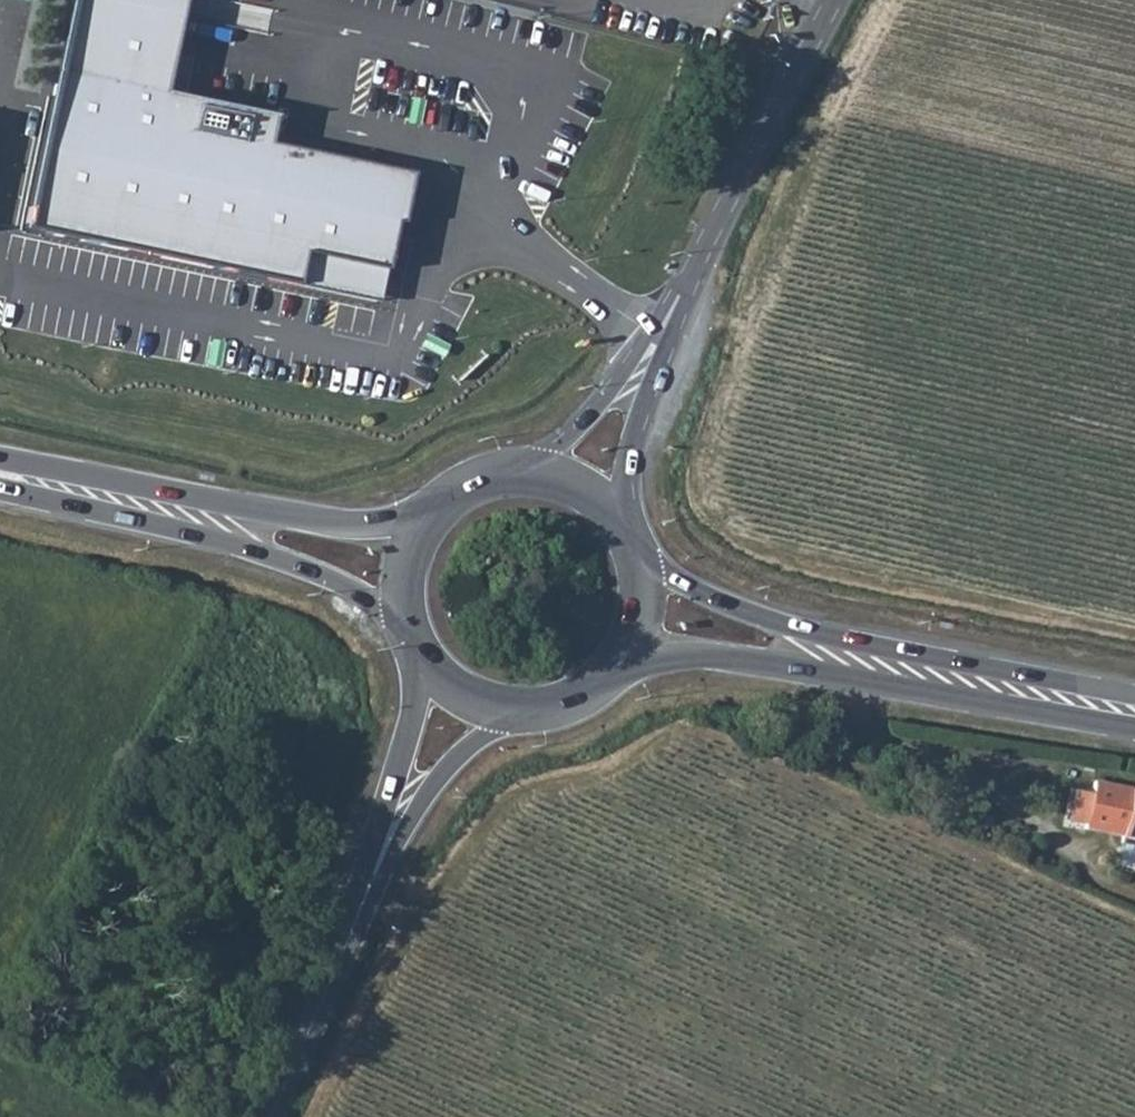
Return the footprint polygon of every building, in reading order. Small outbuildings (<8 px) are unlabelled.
[(27,226),(375,300),(392,225),(397,225),(408,172),(267,142),(273,115),(164,92),(183,0),(74,0),(27,226)] [(1067,825),(1085,829),(1134,839),(1134,791),(1094,783),(1090,795),(1073,792),(1067,825)]
